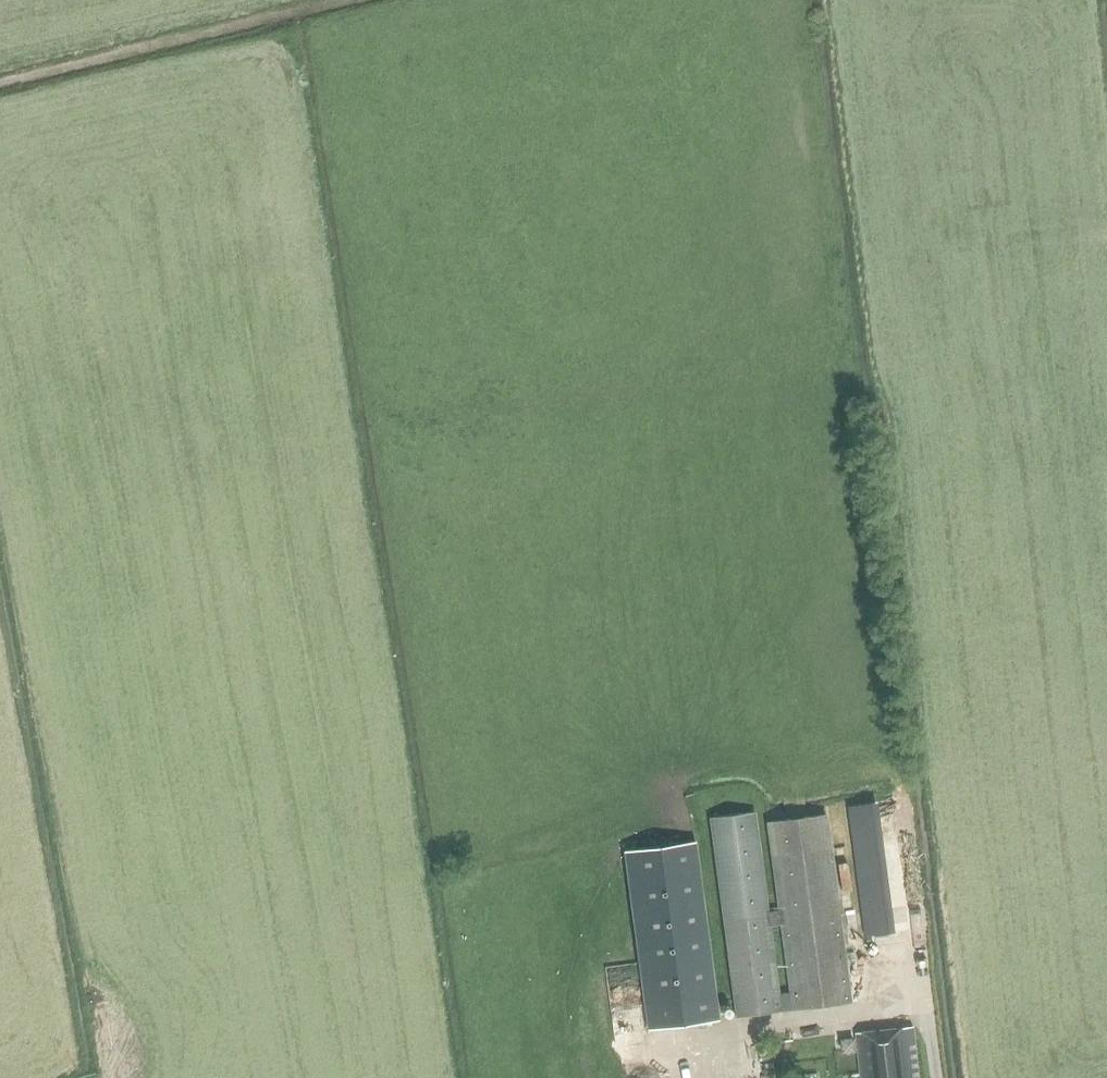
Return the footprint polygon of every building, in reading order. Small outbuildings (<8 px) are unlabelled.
[(849,806),(864,936),(890,933),(874,803),(849,806)] [(755,812),(709,818),(736,1017),(782,1011),(771,926),(781,925),(792,1009),(852,1001),(827,814),(766,822),(778,910),(768,911),(755,812)] [(697,841),(624,851),(647,1029),(720,1020),(697,841)] [(861,1077),(919,1077),(913,1027),(856,1033),(861,1077)]
